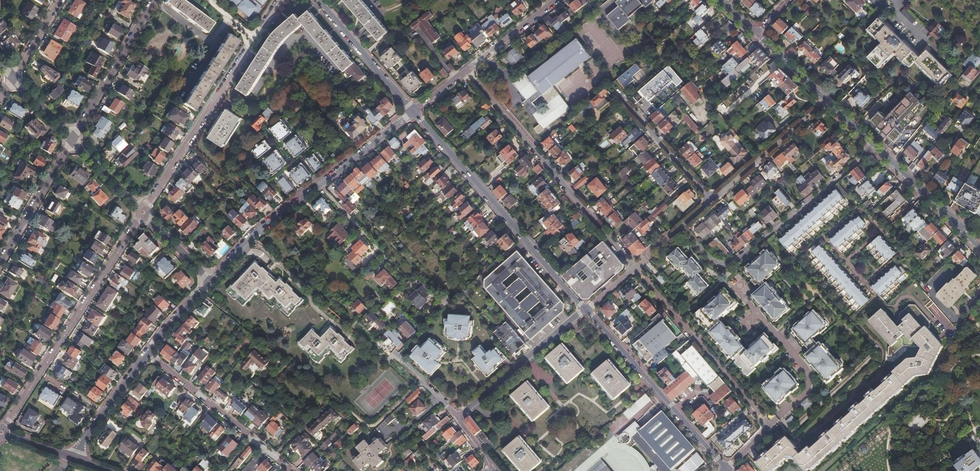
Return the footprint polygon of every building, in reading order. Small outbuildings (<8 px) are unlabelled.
[(68,13),(79,19),(81,16),(79,14),(85,4),(78,0),(76,3),(74,2),(68,13)] [(121,0),(119,0),(114,9),(118,11),(123,4),(120,2),(121,0)] [(118,12),(127,18),(130,13),(129,12),(131,9),(132,10),(136,4),(128,0),(121,0),(120,2),(123,4),(118,11),(118,12)] [(206,33),(213,23),(183,0),(167,0),(165,3),(206,33)] [(237,5),(238,4),(251,15),(252,14),(254,16),(261,8),(252,0),(231,0),(237,5)] [(358,16),(374,34),(379,40),(389,31),(362,0),(345,0),(358,16)] [(518,16),(527,9),(526,8),(527,7),(526,5),(526,4),(525,2),(523,2),(522,0),(521,0),(520,1),(520,0),(518,0),(510,6),(518,16)] [(575,12),(583,6),(587,2),(586,0),(576,0),(569,5),(575,12)] [(618,30),(630,20),(626,15),(642,3),(646,8),(655,0),(616,0),(615,1),(619,5),(606,15),(618,30)] [(705,3),(702,0),(692,0),(690,2),(695,9),(694,10),(695,11),(705,3)] [(750,9),(757,2),(755,0),(742,0),(742,1),(746,5),(750,9)] [(847,2),(857,12),(864,4),(861,1),(862,0),(848,0),(847,2)] [(757,2),(750,9),(758,17),(765,9),(757,2)] [(21,14),(31,19),(37,9),(28,3),(21,14)] [(695,11),(693,13),(696,17),(698,15),(700,17),(710,9),(705,3),(695,11)] [(250,16),(251,15),(238,4),(237,5),(250,16)] [(901,12),(913,24),(918,19),(905,7),(901,12)] [(859,15),(864,18),(867,12),(862,9),(859,15)] [(269,40),(238,88),(249,95),(263,73),(279,48),(280,47),(281,46),(281,45),(282,44),(283,43),(284,42),(285,41),(285,40),(286,39),(287,38),(291,34),(304,24),(344,71),(354,63),(309,10),(300,18),(296,13),(283,23),(280,27),(278,28),(277,30),(276,31),(275,32),(273,34),(272,35),(272,36),(271,36),(271,37),(270,38),(269,39),(269,40)] [(434,16),(430,11),(412,25),(416,30),(420,27),(433,43),(441,38),(428,21),(434,16)] [(542,19),(547,25),(550,23),(556,31),(563,26),(561,24),(569,17),(566,12),(559,17),(558,15),(553,19),(549,14),(548,14),(545,17),(542,19)] [(501,21),(499,23),(501,25),(502,27),(504,25),(505,27),(514,20),(508,13),(506,14),(505,13),(498,18),(501,21)] [(499,23),(493,15),(489,18),(488,17),(479,23),(485,32),(486,33),(489,36),(489,35),(490,36),(500,28),(499,26),(501,25),(499,23)] [(927,49),(921,54),(919,56),(880,17),(868,28),(882,42),(868,56),(879,67),(895,52),(910,66),(916,60),(942,86),(947,80),(953,75),(927,49)] [(4,30),(5,29),(8,26),(0,18),(0,34),(4,30)] [(773,25),(782,33),(788,26),(780,18),(773,25)] [(59,27),(71,34),(75,27),(63,20),(59,27)] [(688,24),(695,29),(698,25),(691,20),(688,24)] [(722,26),(725,30),(726,29),(733,23),(730,20),(722,26)] [(930,23),(926,27),(939,40),(945,34),(941,30),(944,27),(937,20),(932,25),(930,23)] [(479,23),(478,23),(474,26),(477,30),(471,34),(469,36),(473,40),(473,41),(475,40),(480,47),(486,42),(487,42),(490,41),(487,37),(489,36),(485,32),(479,23)] [(733,23),(726,29),(731,34),(739,28),(733,23)] [(107,33),(116,38),(122,29),(113,24),(107,33)] [(536,33),(541,39),(550,33),(544,25),(539,29),(540,30),(539,32),(534,25),(532,27),(537,33),(536,33)] [(704,25),(695,34),(702,41),(708,36),(703,30),(706,27),(704,25)] [(847,25),(839,32),(842,35),(845,31),(847,33),(850,30),(850,28),(847,25)] [(477,30),(474,26),(468,31),(471,34),(477,30)] [(793,26),(784,35),(793,43),(797,38),(800,40),(804,35),(793,26)] [(66,42),(71,34),(59,27),(54,35),(66,42)] [(0,34),(0,37),(2,39),(0,40),(0,45),(3,48),(8,43),(14,50),(19,45),(8,33),(7,33),(4,30),(0,34)] [(469,36),(468,35),(465,37),(462,33),(456,38),(466,50),(472,45),(470,43),(473,40),(469,36)] [(538,41),(541,39),(536,33),(533,35),(533,34),(529,37),(529,38),(526,40),(531,47),(538,41)] [(228,34),(184,104),(193,110),(194,110),(239,41),(228,34)] [(520,36),(516,40),(520,45),(524,42),(520,36)] [(711,42),(710,43),(719,55),(721,53),(727,48),(717,37),(711,42)] [(113,44),(106,39),(104,38),(103,39),(98,48),(107,53),(113,44)] [(522,102),(539,124),(535,128),(539,133),(571,108),(553,85),(590,56),(576,38),(528,76),(525,73),(513,83),(526,99),(522,102)] [(43,52),(53,59),(60,47),(50,40),(43,52)] [(730,47),(726,51),(732,58),(733,57),(736,54),(739,52),(744,48),(738,41),(730,47)] [(799,48),(807,55),(813,49),(815,47),(813,46),(812,47),(805,41),(799,48)] [(444,52),(449,59),(453,56),(454,58),(459,54),(453,46),(449,49),(449,48),(444,52)] [(403,58),(398,53),(393,47),(382,56),(392,67),(403,58)] [(504,55),(512,65),(523,57),(515,47),(504,55)] [(730,73),(724,78),(729,83),(739,74),(737,72),(740,69),(740,70),(753,59),(760,67),(770,58),(759,48),(737,67),(730,73)] [(747,51),(744,48),(739,52),(742,56),(747,51)] [(813,49),(807,55),(815,63),(821,57),(813,49)] [(92,65),(99,69),(105,59),(92,51),(86,62),(92,65)] [(964,64),(968,68),(978,56),(973,52),(964,64)] [(819,66),(832,78),(837,72),(834,69),(839,64),(830,56),(825,60),(819,66)] [(964,73),(973,80),(979,72),(976,68),(978,66),(979,64),(979,57),(978,56),(968,68),(964,73)] [(733,57),(732,58),(729,61),(734,67),(736,66),(739,63),(733,57)] [(734,67),(729,61),(723,66),(730,73),(737,67),(736,66),(734,67)] [(148,70),(137,62),(134,67),(132,65),(125,76),(133,81),(134,79),(137,81),(140,78),(142,79),(148,70)] [(354,63),(344,71),(349,77),(352,75),(358,81),(365,76),(359,69),(360,68),(357,65),(357,66),(354,63)] [(635,63),(618,78),(625,86),(634,79),(632,76),(641,69),(635,63)] [(94,77),(99,69),(92,65),(88,73),(94,77)] [(844,79),(846,82),(853,75),(855,77),(856,77),(860,74),(859,72),(853,66),(852,68),(849,65),(838,76),(839,77),(838,78),(841,80),(842,79),(843,80),(844,79)] [(57,77),(57,74),(44,66),(43,66),(42,66),(41,66),(41,67),(40,67),(40,68),(40,69),(41,70),(43,72),(41,73),(43,75),(43,76),(47,80),(48,79),(52,83),(57,77)] [(638,92),(647,102),(673,80),(677,86),(682,82),(669,66),(638,92)] [(421,74),(428,82),(435,76),(428,68),(421,74)] [(448,74),(443,68),(440,71),(444,77),(448,74)] [(780,68),(770,76),(779,85),(780,85),(789,77),(780,68)] [(423,82),(413,71),(402,80),(412,91),(423,82)] [(718,112),(719,113),(722,117),(723,117),(769,77),(765,72),(718,112)] [(80,75),(76,73),(71,81),(75,83),(80,75)] [(86,90),(91,82),(80,75),(75,83),(75,84),(86,90)] [(710,77),(698,87),(699,89),(701,91),(713,81),(710,77)] [(789,94),(799,86),(789,77),(780,85),(789,95),(789,94)] [(698,87),(692,80),(681,90),(693,103),(701,96),(697,92),(699,89),(698,87)] [(48,93),(54,99),(63,90),(58,84),(48,93)] [(117,91),(129,99),(134,92),(122,84),(117,91)] [(871,122),(891,142),(926,107),(914,95),(915,95),(913,92),(912,93),(906,86),(871,122)] [(602,97),(609,91),(605,88),(583,107),(588,113),(594,108),(598,111),(600,109),(607,103),(602,97)] [(452,99),(456,104),(461,99),(464,103),(472,97),(466,89),(463,91),(463,90),(452,99)] [(853,98),(862,107),(870,99),(870,98),(871,97),(868,94),(866,96),(861,90),(860,91),(858,89),(851,95),(854,98),(853,98)] [(71,90),(64,100),(77,108),(83,97),(71,90)] [(951,99),(961,107),(967,101),(957,92),(951,99)] [(686,104),(676,94),(672,98),(680,107),(681,109),(686,104)] [(769,94),(760,101),(767,110),(776,103),(769,94)] [(792,97),(789,94),(789,95),(779,103),(776,106),(775,107),(778,110),(779,110),(782,107),(782,106),(786,110),(797,101),(793,96),(792,97)] [(111,110),(117,114),(124,103),(115,98),(108,108),(110,110),(111,110)] [(383,104),(378,108),(385,116),(390,111),(389,110),(394,106),(387,98),(382,102),(383,104)] [(19,113),(22,108),(12,102),(7,111),(21,119),(23,116),(19,113)] [(484,111),(490,106),(487,102),(481,107),(484,111)] [(270,107),(274,111),(276,112),(280,108),(274,103),(270,107)] [(104,106),(104,105),(101,109),(108,114),(110,110),(108,108),(104,106)] [(269,108),(253,124),(259,130),(262,127),(260,124),(266,118),(267,119),(274,111),(270,107),(269,108)] [(178,122),(183,125),(188,117),(185,115),(187,112),(181,108),(173,121),(177,124),(178,122)] [(378,108),(373,112),(379,120),(385,116),(378,108)] [(209,137),(223,147),(242,119),(227,109),(209,137)] [(373,112),(370,109),(367,111),(369,113),(370,115),(368,116),(375,124),(379,120),(373,112)] [(658,109),(650,116),(657,124),(665,117),(658,109)] [(958,119),(967,126),(973,117),(964,110),(958,119)] [(680,116),(689,125),(693,121),(690,118),(684,112),(682,114),(680,116)] [(472,126),(470,123),(461,131),(463,134),(462,135),(464,134),(465,133),(469,138),(476,132),(474,130),(476,128),(481,125),(480,125),(481,124),(485,127),(492,120),(487,114),(484,117),(483,116),(472,126)] [(110,123),(102,116),(95,126),(97,128),(93,133),(99,138),(103,132),(105,133),(109,128),(108,127),(110,123)] [(936,131),(941,135),(953,120),(948,116),(946,119),(947,120),(946,121),(945,120),(942,120),(935,129),(936,130),(936,131)] [(7,130),(12,122),(4,117),(0,123),(0,126),(7,130)] [(37,136),(38,134),(44,128),(33,117),(26,125),(37,136)] [(354,125),(361,133),(368,127),(362,119),(360,117),(356,119),(352,123),(354,125)] [(793,127),(803,119),(801,117),(791,125),(793,127)] [(437,124),(446,135),(453,128),(444,118),(437,124)] [(666,118),(658,125),(665,133),(673,126),(666,118)] [(293,132),(283,119),(270,128),(281,141),(293,132)] [(815,133),(819,136),(822,132),(824,133),(828,129),(824,125),(824,124),(820,120),(814,127),(818,131),(815,133)] [(689,125),(697,134),(701,130),(698,127),(693,121),(689,125)] [(765,121),(756,129),(759,133),(758,134),(764,141),(773,133),(772,131),(775,129),(770,122),(769,123),(766,123),(765,121)] [(124,122),(118,127),(121,130),(126,125),(124,122)] [(936,140),(937,139),(941,135),(936,131),(928,123),(925,127),(924,128),(936,140)] [(164,133),(174,139),(180,130),(170,124),(164,133)] [(361,133),(354,125),(347,131),(354,139),(361,133)] [(611,135),(618,144),(628,135),(621,126),(611,135)] [(44,128),(38,134),(41,137),(47,131),(44,128)] [(636,128),(628,135),(633,141),(642,134),(636,128)] [(413,143),(414,145),(422,137),(415,129),(407,137),(410,139),(404,144),(407,148),(413,143)] [(489,136),(494,143),(503,135),(500,131),(499,132),(497,129),(489,136)] [(544,142),(547,145),(554,139),(557,136),(559,135),(555,130),(546,138),(547,140),(544,142)] [(728,134),(724,138),(725,139),(731,146),(736,152),(742,159),(746,156),(745,154),(748,152),(743,146),(740,148),(733,140),(736,138),(737,139),(739,137),(735,131),(730,136),(728,134)] [(112,142),(120,152),(127,145),(119,135),(112,142)] [(297,135),(285,144),(295,157),(307,148),(297,135)] [(394,148),(400,143),(395,136),(392,139),(389,141),(394,148)] [(547,145),(551,150),(558,144),(561,141),(557,136),(554,139),(547,145)] [(637,146),(642,152),(645,150),(650,145),(643,136),(633,144),(636,147),(637,146)] [(39,148),(49,153),(56,142),(54,141),(55,139),(51,137),(50,139),(47,138),(44,143),(42,142),(39,148)] [(167,152),(173,143),(163,137),(160,142),(158,141),(155,145),(167,152)] [(417,157),(423,152),(427,148),(424,144),(426,142),(422,137),(414,145),(416,146),(411,150),(414,153),(417,157)] [(725,139),(724,138),(722,140),(728,148),(730,146),(731,148),(735,152),(730,157),(735,163),(738,160),(739,161),(742,159),(736,152),(731,146),(725,139)] [(959,139),(951,150),(957,155),(964,146),(967,148),(970,144),(961,138),(960,139),(959,139)] [(837,155),(842,151),(839,147),(841,146),(837,142),(834,139),(826,145),(830,150),(832,149),(834,151),(837,155)] [(260,157),(272,147),(266,140),(260,145),(259,144),(257,145),(258,146),(254,149),(260,157)] [(801,151),(794,143),(783,153),(788,159),(790,162),(791,163),(794,160),(791,156),(798,150),(799,152),(801,151)] [(551,150),(555,156),(563,150),(558,144),(551,150)] [(680,151),(687,158),(695,151),(688,144),(680,151)] [(912,171),(915,174),(919,169),(918,168),(919,167),(920,168),(922,166),(923,163),(924,161),(925,162),(932,154),(939,159),(943,153),(945,151),(938,145),(936,147),(933,144),(920,160),(912,171)] [(137,154),(130,145),(122,153),(124,156),(121,159),(120,163),(123,166),(129,161),(137,154)] [(502,151),(507,158),(516,151),(512,146),(511,147),(509,145),(502,151)] [(919,154),(910,145),(904,151),(913,160),(919,154)] [(381,152),(389,161),(393,157),(392,156),(395,154),(388,146),(381,152)] [(892,149),(894,154),(901,151),(898,146),(892,149)] [(27,161),(32,164),(33,163),(41,167),(46,159),(36,154),(38,150),(34,147),(33,147),(31,150),(33,151),(27,161)] [(157,151),(158,150),(154,147),(150,154),(154,157),(152,159),(158,163),(163,155),(157,151)] [(574,158),(565,148),(563,150),(571,160),(574,158)] [(287,163),(277,149),(265,159),(275,172),(287,163)] [(555,156),(560,162),(560,161),(562,163),(562,164),(565,162),(567,164),(571,160),(563,150),(555,156)] [(638,156),(645,164),(652,158),(645,150),(642,152),(638,156)] [(837,160),(842,166),(844,164),(843,162),(850,157),(846,153),(845,154),(842,151),(837,155),(840,158),(837,160)] [(695,153),(688,159),(695,167),(703,161),(695,153)] [(788,159),(783,153),(774,160),(779,166),(788,159)] [(839,168),(842,166),(837,160),(831,153),(828,156),(831,160),(827,163),(827,165),(830,170),(833,170),(838,167),(839,168)] [(308,164),(314,172),(323,165),(315,154),(307,160),(310,163),(308,164)] [(379,154),(370,162),(377,170),(382,166),(385,169),(389,166),(379,154)] [(531,160),(526,154),(520,160),(518,161),(522,165),(521,166),(514,171),(519,177),(521,176),(524,179),(525,178),(526,176),(527,175),(525,172),(526,172),(525,171),(526,170),(527,171),(533,165),(530,161),(531,160)] [(418,165),(423,172),(429,166),(428,165),(433,161),(429,156),(427,158),(427,157),(418,165)] [(651,174),(660,166),(653,157),(652,158),(645,164),(644,165),(651,174)] [(720,168),(711,158),(707,160),(709,162),(702,168),(706,173),(707,171),(711,176),(720,168)] [(908,167),(912,171),(920,160),(918,158),(914,163),(913,162),(908,167)] [(199,173),(200,174),(207,167),(199,159),(192,166),(199,173)] [(140,170),(151,176),(156,168),(146,161),(140,170)] [(568,166),(571,169),(577,164),(575,161),(568,166)] [(763,170),(760,173),(766,179),(769,177),(773,174),(778,170),(770,161),(768,163),(769,164),(766,166),(767,167),(763,170)] [(23,162),(22,162),(19,168),(14,177),(21,181),(26,171),(32,175),(35,169),(23,162)] [(367,172),(371,178),(378,171),(377,170),(370,162),(363,168),(367,172)] [(575,176),(577,178),(584,172),(587,170),(584,167),(586,166),(586,165),(584,162),(582,162),(578,165),(570,172),(574,176),(575,176)] [(721,169),(725,175),(730,171),(731,171),(735,168),(732,165),(729,162),(721,169)] [(797,170),(791,163),(790,162),(788,163),(795,171),(797,170)] [(70,175),(81,184),(88,175),(85,172),(86,171),(76,163),(71,170),(73,171),(70,175)] [(302,163),(289,173),(298,185),(311,174),(302,163)] [(539,174),(544,170),(541,167),(539,164),(533,169),(535,172),(536,171),(539,174)] [(193,180),(194,179),(199,173),(192,166),(183,174),(191,182),(192,181),(194,183),(195,182),(193,180)] [(433,176),(433,177),(441,170),(438,166),(435,168),(434,169),(433,168),(431,170),(432,171),(430,172),(433,176)] [(617,175),(620,179),(630,170),(627,166),(617,175)] [(662,186),(670,179),(660,166),(651,174),(662,186)] [(741,177),(743,180),(759,169),(757,166),(741,177)] [(865,176),(857,166),(850,172),(855,177),(851,181),(854,185),(858,182),(865,176)] [(359,180),(363,185),(371,178),(367,172),(363,168),(360,170),(357,167),(355,169),(355,170),(352,173),(359,180)] [(425,182),(428,186),(434,180),(432,177),(433,176),(430,172),(432,171),(431,170),(424,176),(428,179),(425,182)] [(818,180),(823,177),(817,170),(811,175),(815,181),(817,179),(818,180)] [(947,186),(954,177),(954,176),(950,174),(949,176),(948,175),(947,176),(939,170),(934,177),(947,186)] [(357,193),(365,186),(363,185),(359,180),(352,173),(345,179),(346,181),(357,193)] [(438,192),(439,193),(442,190),(443,189),(443,188),(450,182),(444,175),(438,181),(437,181),(437,182),(433,185),(436,188),(436,189),(436,190),(436,191),(437,192),(438,192)] [(754,184),(747,190),(752,195),(766,183),(759,175),(752,182),(754,184)] [(977,213),(979,207),(979,190),(970,184),(971,183),(974,185),(977,179),(970,175),(965,184),(955,200),(977,213)] [(187,193),(194,186),(184,176),(177,183),(180,186),(179,188),(178,188),(175,190),(174,189),(170,194),(169,196),(176,203),(185,194),(182,192),(184,190),(187,193)] [(285,176),(278,181),(288,193),(294,188),(285,176)] [(541,194),(548,188),(545,185),(547,184),(541,177),(534,183),(540,190),(538,191),(541,194)] [(589,185),(598,196),(608,188),(598,177),(589,185)] [(947,186),(946,188),(952,192),(953,190),(957,193),(963,183),(954,177),(947,186)] [(574,186),(577,189),(582,185),(586,181),(583,178),(579,181),(574,186)] [(788,178),(786,179),(784,181),(789,186),(793,183),(788,178)] [(90,196),(94,201),(102,193),(99,189),(97,190),(95,188),(98,185),(93,179),(84,187),(92,195),(90,196)] [(679,188),(670,179),(662,186),(670,195),(679,188)] [(875,188),(868,179),(861,185),(859,187),(858,190),(860,192),(863,192),(865,190),(869,194),(871,196),(877,191),(875,189),(875,188)] [(356,200),(360,196),(357,193),(346,181),(339,187),(345,195),(348,192),(351,195),(349,198),(350,200),(353,203),(357,201),(356,200)] [(888,181),(877,191),(881,196),(893,186),(888,181)] [(271,201),(278,195),(265,182),(259,189),(263,192),(265,193),(264,194),(271,201)] [(443,189),(442,190),(449,198),(458,190),(451,182),(443,189)] [(837,182),(833,186),(835,189),(842,197),(846,194),(837,182)] [(798,190),(804,196),(805,195),(811,191),(808,187),(809,186),(807,183),(798,190)] [(501,199),(508,193),(501,185),(494,191),(501,199)] [(54,193),(63,198),(67,191),(59,186),(54,193)] [(13,196),(21,201),(26,193),(15,187),(11,194),(13,196)] [(357,207),(353,203),(350,200),(349,198),(345,195),(339,187),(334,191),(341,199),(338,202),(344,208),(345,207),(350,213),(357,207)] [(530,198),(522,188),(516,194),(523,203),(530,198)] [(551,211),(560,203),(557,198),(553,193),(552,193),(548,188),(541,194),(539,196),(551,211)] [(694,194),(689,188),(675,201),(683,211),(694,202),(690,198),(694,194)] [(736,199),(741,205),(750,197),(743,189),(735,196),(737,198),(736,199)] [(772,200),(778,207),(783,202),(786,206),(791,202),(779,189),(775,193),(777,196),(772,200)] [(842,197),(835,189),(830,194),(842,206),(846,202),(842,197)] [(907,201),(896,189),(888,196),(894,203),(898,208),(907,201)] [(461,207),(467,202),(463,197),(465,196),(461,192),(454,199),(455,200),(450,205),(454,208),(457,206),(458,204),(461,207)] [(102,193),(94,201),(98,205),(107,198),(102,193)] [(11,194),(9,194),(4,202),(17,209),(21,201),(13,196),(11,194)] [(213,202),(214,203),(222,195),(221,194),(213,202)] [(842,206),(830,194),(825,198),(836,211),(842,206)] [(252,207),(256,210),(258,207),(261,210),(264,208),(268,205),(261,198),(259,199),(255,195),(248,202),(252,207)] [(504,201),(510,208),(517,202),(511,195),(504,201)] [(321,208),(324,212),(326,210),(329,213),(334,209),(324,196),(316,202),(317,203),(313,206),(317,211),(321,208)] [(836,211),(825,198),(821,202),(832,215),(836,211)] [(47,210),(45,213),(52,217),(54,215),(58,217),(64,207),(52,199),(46,210),(47,210)] [(597,204),(601,208),(609,201),(608,200),(607,201),(604,199),(597,204)] [(868,199),(862,204),(865,208),(870,203),(868,199)] [(609,201),(601,208),(604,212),(604,213),(605,214),(612,208),(609,204),(610,203),(609,201)] [(239,212),(248,220),(251,218),(252,219),(258,213),(251,207),(252,207),(248,202),(239,212)] [(465,215),(466,216),(473,209),(467,202),(461,207),(459,208),(459,209),(455,213),(451,216),(457,222),(460,219),(465,215)] [(731,202),(728,204),(733,211),(737,208),(731,202)] [(832,215),(821,202),(816,206),(827,219),(832,215)] [(655,219),(659,215),(668,207),(665,203),(653,213),(650,209),(648,211),(651,215),(655,219)] [(894,212),(898,208),(894,203),(882,212),(887,218),(890,216),(892,218),(896,214),(894,212)] [(109,215),(121,223),(125,216),(120,213),(122,210),(115,205),(109,215)] [(759,213),(767,222),(776,214),(769,205),(759,213)] [(161,212),(169,219),(175,213),(167,206),(161,212)] [(720,212),(717,215),(721,219),(729,229),(731,228),(726,221),(725,222),(722,218),(724,216),(725,218),(728,216),(727,214),(730,211),(726,207),(724,209),(721,206),(717,209),(720,212)] [(827,219),(816,206),(811,211),(823,223),(827,219)] [(924,215),(930,210),(927,207),(921,212),(924,215)] [(605,214),(605,215),(608,218),(611,222),(616,228),(622,223),(614,213),(615,211),(612,208),(605,214)] [(756,214),(751,208),(748,211),(752,217),(756,214)] [(906,220),(910,223),(919,215),(916,211),(914,208),(903,217),(906,220)] [(189,218),(180,209),(173,216),(182,225),(189,218)] [(234,210),(228,216),(240,228),(247,221),(240,215),(239,216),(234,210)] [(625,214),(628,218),(633,214),(630,210),(625,214)] [(483,221),(483,220),(479,216),(480,214),(477,211),(468,219),(469,220),(465,223),(472,230),(475,227),(483,221)] [(551,211),(550,212),(548,214),(546,215),(553,224),(559,219),(551,211)] [(579,216),(581,214),(578,211),(571,217),(574,220),(579,216)] [(811,211),(807,215),(818,228),(823,223),(811,211)] [(635,229),(636,228),(640,225),(643,222),(635,212),(633,214),(628,218),(625,221),(627,224),(629,223),(635,229)] [(708,222),(705,224),(711,230),(721,222),(715,214),(706,221),(708,222)] [(52,221),(42,215),(37,224),(39,225),(38,226),(44,230),(45,228),(47,230),(47,229),(52,232),(56,225),(52,222),(52,221)] [(549,228),(553,224),(546,215),(545,216),(540,220),(543,223),(544,222),(549,228)] [(652,223),(656,220),(655,219),(651,215),(643,222),(640,225),(645,231),(650,227),(648,225),(650,223),(651,222),(652,223)] [(656,220),(659,224),(664,220),(659,215),(655,219),(656,220)] [(807,215),(802,219),(813,232),(818,228),(807,215)] [(858,215),(852,220),(861,230),(870,222),(864,215),(861,218),(858,215)] [(912,227),(917,232),(918,230),(924,225),(927,223),(925,221),(922,218),(919,215),(910,223),(913,227),(912,227)] [(189,233),(191,235),(200,226),(198,223),(199,222),(194,216),(181,229),(187,235),(189,233)] [(574,220),(570,224),(574,228),(583,221),(579,216),(574,220)] [(301,235),(312,225),(305,217),(302,220),(302,221),(300,221),(298,223),(298,225),(294,228),(301,235)] [(566,228),(559,219),(553,224),(561,232),(563,230),(566,228)] [(802,219),(797,223),(809,236),(813,232),(802,219)] [(852,219),(847,223),(858,235),(863,231),(861,230),(852,220),(852,219)] [(475,227),(470,232),(476,239),(481,235),(481,236),(486,232),(487,231),(489,229),(483,221),(475,227)] [(326,234),(331,239),(334,236),(341,243),(350,235),(343,228),(344,227),(340,222),(339,223),(326,234)] [(695,229),(703,239),(712,232),(711,230),(705,224),(704,223),(703,222),(695,229)] [(749,230),(753,234),(762,226),(759,222),(749,230)] [(933,235),(939,230),(932,222),(926,227),(924,225),(918,230),(928,241),(929,240),(933,235)] [(797,223),(793,227),(804,240),(809,236),(797,223)] [(847,223),(843,227),(854,239),(858,235),(847,223)] [(561,232),(553,224),(549,228),(544,231),(548,235),(550,235),(553,233),(556,236),(558,234),(561,232)] [(945,225),(941,229),(946,233),(949,229),(945,225)] [(221,235),(228,241),(236,233),(229,226),(221,235)] [(793,227),(788,231),(799,244),(804,240),(793,227)] [(843,227),(838,231),(849,243),(854,239),(843,227)] [(749,240),(754,235),(753,234),(749,230),(749,229),(743,233),(749,240)] [(947,239),(939,230),(933,235),(941,244),(947,239)] [(31,234),(29,238),(40,245),(44,247),(47,242),(46,242),(46,241),(44,239),(45,236),(36,231),(34,235),(31,234)] [(489,241),(491,244),(499,238),(493,231),(483,239),(486,243),(489,241)] [(737,238),(743,245),(748,241),(742,234),(739,231),(734,235),(737,238)] [(783,236),(795,248),(799,244),(788,231),(783,236)] [(838,231),(834,234),(845,247),(849,243),(838,231)] [(622,239),(629,248),(638,240),(631,232),(626,236),(622,239)] [(102,233),(97,241),(104,245),(109,238),(102,233)] [(507,250),(515,243),(507,233),(505,235),(499,240),(507,250)] [(144,247),(152,256),(159,248),(146,234),(140,239),(142,241),(140,243),(139,242),(137,244),(138,245),(135,248),(139,252),(144,247)] [(569,234),(566,237),(574,246),(579,241),(573,234),(571,235),(569,234)] [(845,247),(834,234),(829,239),(840,251),(845,247)] [(868,245),(872,250),(884,239),(880,234),(868,245)] [(644,250),(651,245),(643,236),(638,240),(629,248),(635,255),(638,255),(644,250)] [(779,239),(790,252),(795,248),(783,236),(779,239)] [(201,246),(212,257),(219,249),(213,243),(215,242),(209,237),(205,240),(206,241),(201,246)] [(574,246),(566,237),(561,241),(563,243),(561,245),(565,250),(566,249),(570,254),(573,253),(574,251),(575,253),(578,251),(574,246)] [(716,237),(714,239),(714,240),(707,246),(710,250),(718,243),(723,248),(722,250),(727,256),(731,254),(726,249),(716,237)] [(40,245),(29,238),(26,242),(29,244),(27,247),(35,253),(36,252),(39,254),(42,248),(39,246),(40,245)] [(743,245),(737,238),(730,244),(736,251),(743,245)] [(872,250),(876,254),(888,243),(884,239),(872,250)] [(368,248),(360,240),(352,248),(354,250),(348,256),(355,264),(361,258),(359,256),(368,248)] [(624,264),(603,240),(583,257),(562,275),(583,298),(589,298),(606,283),(624,268),(624,264)] [(955,247),(948,240),(941,248),(938,250),(945,258),(948,255),(955,247)] [(90,248),(99,254),(103,247),(94,241),(90,248)] [(876,254),(880,258),(892,248),(888,243),(876,254)] [(808,250),(816,258),(826,250),(820,244),(817,247),(815,244),(808,250)] [(924,244),(916,252),(922,258),(930,250),(924,244)] [(709,285),(706,281),(705,281),(701,276),(701,275),(698,272),(703,268),(692,256),(689,258),(686,255),(681,250),(682,250),(678,246),(667,256),(678,269),(681,266),(691,278),(687,282),(698,295),(709,285)] [(961,247),(958,250),(952,256),(962,266),(968,261),(965,258),(965,257),(963,254),(965,252),(965,251),(961,247)] [(892,248),(880,258),(884,263),(896,252),(892,248)] [(95,259),(97,255),(87,249),(82,258),(95,266),(97,261),(95,259)] [(759,283),(763,279),(766,277),(771,272),(774,270),(779,265),(780,263),(777,260),(778,259),(771,251),(770,252),(769,251),(767,249),(766,250),(762,253),(759,256),(758,256),(759,257),(754,262),(754,261),(753,261),(750,264),(746,267),(745,268),(746,269),(749,272),(748,272),(750,275),(753,277),(755,279),(758,282),(759,283)] [(818,266),(830,255),(826,250),(816,258),(813,261),(818,266)] [(485,285),(530,338),(564,310),(564,304),(518,251),(485,279),(485,285)] [(17,260),(32,270),(35,264),(33,263),(35,260),(22,252),(17,260)] [(137,263),(141,257),(133,252),(130,256),(133,258),(131,260),(137,263)] [(818,266),(822,270),(834,259),(830,255),(818,266)] [(168,274),(171,277),(179,269),(167,257),(161,263),(169,272),(168,274)] [(822,270),(825,274),(838,263),(834,259),(822,270)] [(77,271),(86,277),(92,269),(82,262),(77,271)] [(889,269),(898,279),(909,269),(903,263),(900,265),(897,262),(889,269)] [(230,291),(243,304),(257,289),(273,304),(276,301),(289,313),(302,299),(292,290),(293,289),(288,284),(287,285),(281,279),(277,283),(268,274),(269,274),(264,268),(262,269),(256,263),(230,291)] [(825,274),(829,279),(842,268),(838,263),(825,274)] [(9,272),(18,278),(22,271),(14,265),(9,272)] [(941,294),(950,304),(964,289),(964,288),(969,282),(968,281),(975,274),(966,266),(957,275),(950,282),(949,281),(937,295),(938,297),(941,294)] [(122,274),(131,280),(135,272),(129,268),(127,271),(125,270),(122,274)] [(829,279),(833,283),(846,272),(842,268),(829,279)] [(386,271),(384,269),(376,277),(383,285),(387,281),(393,287),(399,282),(387,269),(386,271)] [(885,273),(896,285),(900,281),(898,279),(889,269),(885,273)] [(68,278),(77,283),(81,277),(72,271),(68,278)] [(174,277),(184,288),(191,281),(188,278),(189,276),(187,275),(185,275),(182,272),(179,275),(178,274),(174,277)] [(833,283),(837,288),(850,276),(846,272),(833,283)] [(881,277),(891,289),(896,285),(885,273),(881,277)] [(660,274),(656,277),(662,284),(666,280),(660,274)] [(128,281),(119,275),(113,284),(120,288),(124,281),(127,283),(128,281)] [(837,288),(841,292),(854,281),(850,276),(837,288)] [(881,277),(876,281),(887,293),(891,289),(881,277)] [(8,298),(17,284),(8,279),(0,291),(0,293),(8,298)] [(77,287),(67,281),(65,284),(61,281),(58,286),(72,296),(77,287)] [(767,310),(775,319),(777,320),(782,316),(781,315),(785,312),(785,313),(790,308),(785,303),(781,298),(776,293),(776,292),(776,293),(771,288),(771,287),(766,281),(765,282),(761,285),(752,293),(753,294),(762,304),(765,307),(767,310)] [(841,292),(845,296),(858,285),(854,281),(841,292)] [(871,286),(877,292),(882,297),(887,293),(876,281),(871,286)] [(412,295),(409,298),(418,308),(426,301),(424,298),(428,295),(432,291),(424,282),(420,286),(419,285),(416,289),(411,294),(412,295)] [(845,296),(849,300),(861,289),(858,285),(845,296)] [(618,293),(621,296),(623,298),(626,296),(633,290),(630,287),(626,290),(625,288),(618,293)] [(107,292),(104,296),(113,302),(119,293),(111,288),(108,292),(107,292)] [(849,300),(853,305),(865,294),(861,289),(849,300)] [(636,301),(641,297),(638,293),(637,294),(633,290),(626,296),(630,301),(633,298),(636,301)] [(708,328),(719,319),(723,315),(725,313),(736,303),(734,300),(728,293),(725,291),(721,294),(717,298),(711,304),(711,303),(711,304),(704,310),(703,310),(696,316),(700,320),(703,323),(708,328)] [(54,302),(55,302),(58,304),(65,308),(65,309),(66,309),(67,308),(68,307),(67,306),(69,303),(62,299),(64,296),(59,294),(54,302)] [(760,305),(762,304),(753,294),(752,296),(760,305)] [(853,305),(857,310),(870,299),(865,294),(853,305)] [(948,306),(950,304),(941,294),(938,297),(948,306)] [(113,302),(104,296),(97,306),(106,312),(113,302)] [(156,302),(164,310),(170,304),(162,297),(156,302)] [(366,306),(358,299),(352,305),(360,312),(366,306)] [(642,308),(649,316),(656,310),(649,302),(648,303),(646,299),(640,304),(643,307),(642,308)] [(725,313),(723,315),(724,317),(730,312),(729,311),(731,309),(732,309),(739,303),(735,299),(734,300),(736,303),(725,313)] [(935,316),(940,311),(931,300),(926,305),(935,316)] [(57,319),(59,320),(65,310),(64,309),(65,308),(58,304),(55,302),(54,302),(53,302),(49,307),(51,308),(48,313),(50,314),(57,319)] [(437,312),(445,305),(442,302),(438,305),(437,304),(433,307),(437,312)] [(602,310),(609,318),(616,312),(609,304),(602,310)] [(155,305),(145,316),(153,322),(162,311),(155,305)] [(205,316),(210,309),(205,305),(203,308),(201,307),(198,311),(205,316)] [(894,374),(904,386),(915,376),(928,376),(942,346),(927,329),(929,327),(929,322),(914,305),(909,305),(898,314),(898,323),(900,326),(898,327),(881,309),(868,322),(890,346),(888,348),(888,357),(894,357),(895,354),(904,346),(919,347),(921,349),(917,359),(907,359),(892,373),(894,374)] [(699,321),(700,320),(696,316),(703,310),(704,310),(703,308),(701,309),(694,316),(699,321)] [(827,380),(829,382),(834,377),(837,373),(838,374),(844,369),(842,366),(837,361),(837,360),(828,350),(827,351),(822,345),(819,342),(817,344),(812,338),(814,336),(815,337),(820,332),(819,331),(826,326),(827,324),(824,321),(824,320),(818,313),(817,313),(814,309),(810,312),(807,315),(808,316),(806,318),(801,322),(799,325),(798,324),(795,326),(792,329),(793,331),(797,334),(796,335),(801,340),(802,341),(802,340),(805,344),(810,350),(804,355),(807,358),(812,364),(812,365),(821,375),(822,375),(827,380)] [(373,314),(369,310),(364,315),(369,320),(368,321),(371,324),(374,321),(375,320),(378,323),(377,324),(381,328),(384,325),(383,324),(380,321),(378,318),(373,314)] [(774,320),(775,319),(767,310),(766,311),(774,320)] [(93,313),(89,320),(92,322),(100,327),(106,318),(97,312),(95,314),(93,313)] [(43,325),(51,330),(53,327),(54,327),(59,320),(57,319),(50,314),(43,325)] [(469,322),(469,319),(470,315),(449,314),(449,318),(449,320),(445,320),(444,334),(446,335),(449,336),(448,338),(452,338),(455,338),(455,337),(461,337),(461,338),(464,339),(468,339),(468,337),(470,337),(472,335),(473,322),(469,322)] [(621,314),(613,321),(616,325),(614,326),(622,335),(632,327),(621,314)] [(634,345),(647,360),(666,343),(668,345),(677,337),(664,322),(665,321),(659,314),(651,321),(653,323),(635,338),(638,342),(634,345)] [(976,318),(970,315),(967,321),(971,326),(976,318)] [(191,317),(187,321),(193,327),(195,328),(196,328),(199,323),(192,316),(191,317)] [(137,329),(143,334),(144,335),(153,324),(146,318),(137,329)] [(711,331),(721,321),(719,319),(708,328),(711,331)] [(415,330),(406,320),(398,327),(407,337),(415,330)] [(187,321),(182,327),(175,335),(178,338),(176,340),(182,345),(185,341),(191,333),(193,331),(191,330),(193,327),(187,321)] [(514,355),(527,345),(506,321),(494,331),(514,355)] [(735,358),(745,348),(740,342),(741,341),(740,340),(736,336),(735,336),(732,333),(733,332),(729,328),(728,327),(727,328),(721,321),(711,331),(709,332),(712,335),(719,343),(724,348),(730,356),(733,359),(735,358)] [(93,337),(100,327),(92,322),(86,332),(93,337)] [(35,334),(45,341),(50,333),(38,325),(36,325),(35,328),(35,329),(37,331),(35,334)] [(736,336),(740,340),(742,339),(737,334),(737,335),(734,332),(734,331),(730,326),(729,328),(733,332),(732,333),(735,336),(736,336)] [(322,338),(313,330),(301,343),(318,361),(330,349),(342,360),(353,348),(344,340),(345,339),(340,334),(339,334),(332,328),(322,338)] [(391,331),(396,336),(399,334),(394,328),(391,331)] [(137,329),(136,329),(128,341),(136,347),(142,340),(140,338),(143,334),(137,329)] [(393,342),(398,346),(402,342),(396,336),(391,331),(390,330),(386,333),(394,341),(393,342)] [(750,346),(752,348),(754,346),(765,336),(768,338),(770,337),(765,332),(758,339),(759,340),(757,342),(756,341),(750,346)] [(93,340),(83,333),(79,339),(78,338),(76,343),(83,347),(85,343),(90,346),(93,340)] [(717,344),(719,343),(712,335),(710,336),(717,344)] [(754,346),(752,348),(748,351),(737,360),(737,361),(742,366),(742,367),(744,370),(748,373),(755,367),(762,361),(762,360),(768,355),(773,351),(776,348),(774,345),(768,338),(765,336),(754,346)] [(30,344),(27,350),(35,355),(40,349),(39,348),(41,344),(33,340),(30,337),(27,342),(29,343),(30,344)] [(434,342),(431,340),(429,337),(425,341),(420,346),(417,344),(412,350),(413,352),(410,355),(417,362),(421,366),(421,367),(423,368),(429,374),(430,374),(432,375),(441,365),(438,363),(437,362),(439,359),(440,359),(442,357),(446,353),(443,350),(444,349),(437,342),(435,344),(434,343),(434,342)] [(134,347),(124,340),(117,350),(126,357),(134,347)] [(177,352),(170,361),(175,364),(177,362),(181,365),(191,353),(188,351),(192,346),(185,341),(182,345),(180,347),(180,348),(183,350),(180,355),(177,352)] [(666,343),(647,360),(648,362),(657,354),(658,356),(659,355),(663,360),(670,354),(664,348),(668,345),(666,343)] [(497,364),(506,357),(497,347),(492,351),(491,350),(487,353),(480,345),(473,351),(476,355),(472,359),(475,361),(482,370),(488,377),(497,369),(495,367),(494,366),(497,363),(497,364)] [(546,358),(568,383),(583,370),(562,345),(546,358)] [(74,346),(69,354),(70,355),(77,360),(82,352),(74,346)] [(163,356),(170,361),(176,353),(166,346),(162,352),(163,355),(164,356),(163,356)] [(664,390),(672,400),(695,380),(694,379),(698,375),(708,386),(709,385),(715,393),(710,397),(712,399),(709,402),(713,407),(714,406),(732,391),(693,346),(681,355),(676,350),(674,352),(671,354),(671,355),(686,371),(681,375),(664,390)] [(180,374),(182,376),(186,371),(191,375),(193,371),(196,366),(192,363),(194,361),(195,362),(198,359),(202,362),(206,358),(208,355),(199,348),(199,349),(197,351),(183,369),(180,374)] [(729,357),(730,356),(724,348),(722,350),(729,357)] [(737,360),(748,351),(745,348),(735,358),(737,360)] [(16,358),(28,366),(34,357),(22,349),(16,358)] [(60,352),(58,358),(65,361),(67,355),(60,352)] [(126,358),(118,352),(114,356),(115,357),(113,360),(120,365),(121,365),(122,365),(123,364),(123,363),(123,362),(123,361),(126,358)] [(264,359),(257,353),(253,358),(250,356),(241,367),(246,371),(249,367),(253,370),(255,369),(257,366),(262,370),(269,363),(269,359),(267,358),(264,359)] [(77,360),(70,355),(65,362),(68,364),(67,365),(74,369),(79,361),(77,360)] [(667,358),(681,375),(686,371),(671,355),(667,358)] [(506,358),(506,357),(497,364),(497,363),(494,366),(495,367),(506,358)] [(4,366),(22,378),(26,370),(15,362),(14,364),(9,361),(8,363),(7,362),(4,366)] [(482,370),(475,361),(474,362),(475,364),(474,365),(476,367),(478,369),(479,368),(481,371),(482,370)] [(592,374),(614,399),(629,386),(607,361),(592,374)] [(65,376),(67,377),(68,374),(71,376),(73,373),(61,365),(57,370),(59,372),(57,376),(63,380),(65,376)] [(102,373),(112,380),(117,372),(107,365),(102,373)] [(204,371),(198,378),(206,385),(212,377),(216,372),(208,366),(204,371)] [(658,374),(664,381),(672,375),(665,367),(658,374)] [(748,373),(744,370),(743,371),(748,376),(757,368),(755,367),(748,373)] [(777,403),(779,402),(785,397),(792,391),(798,385),(799,384),(796,380),(789,371),(788,372),(785,368),(783,369),(777,375),(777,374),(770,380),(770,381),(764,386),(763,387),(766,391),(766,392),(774,400),(777,403)] [(757,464),(763,470),(775,470),(778,468),(777,466),(779,464),(780,465),(788,457),(793,458),(805,470),(809,470),(819,462),(821,463),(836,449),(836,448),(840,445),(840,446),(846,441),(845,440),(855,431),(855,432),(864,425),(863,424),(872,415),(873,417),(879,411),(878,410),(886,402),(887,403),(898,393),(897,392),(901,388),(901,389),(904,386),(894,374),(889,379),(887,377),(884,380),(886,382),(875,392),(874,391),(872,393),(870,391),(867,394),(868,396),(866,398),(867,399),(860,405),(859,404),(857,407),(855,405),(852,408),(854,409),(851,411),(852,412),(843,420),(842,419),(838,422),(840,423),(828,434),(827,432),(824,435),(825,437),(812,448),(810,446),(807,448),(803,452),(800,455),(795,450),(797,448),(790,439),(787,437),(782,441),(781,440),(778,443),(779,444),(767,455),(766,453),(763,456),(764,457),(757,464)] [(97,385),(104,390),(111,381),(103,376),(97,385)] [(157,387),(163,379),(159,377),(153,384),(152,387),(148,392),(151,394),(152,394),(156,388),(157,387)] [(12,393),(17,385),(7,378),(5,381),(1,379),(0,381),(0,385),(12,393)] [(176,388),(163,379),(157,387),(156,388),(169,397),(176,388)] [(207,388),(214,394),(215,393),(219,389),(221,386),(213,379),(207,388)] [(511,395),(533,421),(548,408),(526,382),(511,395)] [(133,392),(141,398),(148,390),(141,385),(138,389),(137,388),(133,392)] [(942,398),(947,394),(941,385),(936,390),(942,398)] [(89,396),(96,401),(102,393),(95,387),(89,396)] [(46,388),(38,400),(46,406),(47,404),(53,408),(60,397),(46,388)] [(407,400),(411,404),(414,400),(422,394),(421,393),(419,390),(420,390),(418,388),(417,389),(415,391),(406,399),(407,400)] [(219,389),(215,393),(225,402),(229,397),(219,389)] [(639,398),(644,394),(645,393),(641,389),(636,394),(639,398)] [(645,402),(648,398),(644,394),(639,398),(634,403),(639,409),(646,403),(645,402)] [(85,409),(69,397),(62,408),(71,415),(69,418),(79,426),(85,417),(81,414),(85,409)] [(127,400),(128,401),(137,408),(140,404),(139,403),(139,404),(130,397),(127,400)] [(183,407),(188,400),(184,397),(178,404),(176,407),(180,410),(183,407)] [(729,408),(736,402),(731,397),(725,402),(729,408)] [(626,410),(623,413),(629,420),(651,401),(648,398),(645,402),(646,403),(639,409),(634,403),(626,410)] [(806,410),(813,403),(807,398),(800,404),(806,410)] [(192,407),(195,404),(189,399),(188,400),(183,407),(180,410),(180,411),(186,415),(192,407)] [(238,399),(232,405),(242,414),(248,408),(238,399)] [(133,410),(137,413),(140,410),(137,408),(128,401),(123,408),(126,410),(123,413),(128,417),(133,410)] [(176,407),(178,404),(174,401),(169,407),(174,410),(176,407)] [(410,409),(416,416),(425,408),(418,401),(410,409)] [(729,408),(727,409),(729,411),(731,410),(734,413),(740,407),(736,402),(729,408)] [(694,415),(698,420),(704,415),(710,410),(705,405),(703,406),(700,403),(695,407),(698,411),(694,415)] [(254,420),(261,413),(254,406),(246,415),(253,422),(254,420)] [(199,414),(192,407),(186,415),(184,417),(191,423),(199,414)] [(316,423),(308,431),(316,439),(321,434),(319,432),(322,428),(323,429),(332,420),(334,422),(339,417),(331,409),(327,413),(326,413),(322,417),(323,418),(317,423),(316,423)] [(710,410),(704,415),(709,421),(715,416),(710,410)] [(142,415),(139,420),(141,421),(142,426),(148,431),(152,425),(152,422),(155,417),(149,411),(146,414),(142,415)] [(262,411),(261,413),(254,420),(261,427),(269,418),(262,411)] [(274,422),(282,414),(279,411),(271,419),(273,421),(266,429),(274,435),(281,428),(274,422)] [(632,438),(660,470),(661,470),(670,470),(672,470),(674,468),(695,450),(661,411),(642,428),(639,431),(638,430),(631,436),(632,438)] [(25,418),(20,427),(36,433),(38,429),(33,426),(39,418),(29,412),(27,416),(28,416),(26,418),(25,418)] [(203,413),(198,419),(203,423),(207,417),(203,413)] [(917,429),(928,421),(922,413),(911,421),(917,429)] [(391,422),(395,418),(391,414),(387,417),(384,420),(388,425),(391,422)] [(433,416),(439,423),(441,421),(438,418),(436,417),(434,415),(433,416)] [(704,415),(698,420),(703,426),(705,424),(708,428),(702,434),(705,437),(714,430),(714,427),(709,421),(704,415)] [(731,429),(738,436),(743,432),(744,433),(752,426),(745,417),(741,420),(737,415),(728,423),(727,424),(731,429)] [(792,415),(786,421),(790,425),(796,419),(792,415)] [(210,433),(212,430),(218,424),(209,416),(207,417),(203,423),(201,425),(210,433)] [(430,431),(439,423),(433,416),(432,416),(423,423),(420,426),(427,434),(430,431)] [(450,420),(447,416),(441,421),(439,423),(430,431),(424,436),(426,439),(450,420)] [(475,436),(482,430),(470,416),(467,419),(466,425),(471,431),(475,436)] [(631,438),(632,438),(631,436),(638,430),(639,431),(642,428),(636,421),(616,438),(620,441),(621,439),(621,438),(621,437),(621,436),(621,435),(622,435),(622,434),(623,433),(624,433),(629,439),(631,438)] [(352,434),(358,428),(355,424),(348,430),(347,431),(349,432),(349,431),(352,434)] [(722,428),(717,432),(721,437),(718,439),(726,448),(734,442),(733,440),(738,436),(731,429),(727,424),(722,428)] [(210,433),(209,435),(212,438),(211,439),(215,442),(224,432),(225,430),(224,429),(219,425),(214,431),(212,430),(210,433)] [(357,437),(365,429),(364,428),(363,427),(354,435),(357,437)] [(106,434),(113,439),(117,434),(110,428),(106,434)] [(444,435),(449,441),(451,439),(456,435),(451,428),(444,435)] [(488,446),(492,443),(482,430),(475,436),(480,442),(482,440),(484,442),(488,447),(488,446)] [(463,436),(460,432),(456,435),(451,439),(454,444),(456,442),(463,436)] [(106,447),(113,439),(106,434),(105,433),(99,441),(106,447)] [(304,462),(309,457),(313,453),(310,450),(312,448),(307,443),(311,439),(306,433),(301,438),(300,437),(290,446),(296,452),(297,450),(304,457),(301,459),(304,462)] [(631,439),(631,438),(629,439),(624,433),(623,433),(622,434),(622,435),(621,435),(621,436),(621,437),(621,438),(621,439),(621,440),(622,441),(622,442),(623,442),(624,443),(625,443),(626,443),(627,443),(628,443),(629,442),(630,442),(630,441),(631,440),(631,439)] [(466,440),(463,436),(456,442),(459,446),(466,440)] [(223,444),(219,449),(228,456),(238,444),(230,437),(226,441),(227,442),(224,445),(223,444)] [(522,470),(531,470),(541,463),(518,437),(503,450),(522,470)] [(119,447),(131,457),(139,447),(127,438),(119,447)] [(353,461),(362,470),(370,463),(375,469),(384,462),(378,455),(387,448),(379,438),(370,446),(365,440),(356,448),(361,454),(353,461)] [(331,442),(327,439),(322,444),(320,446),(323,449),(331,442)] [(339,447),(341,449),(344,446),(338,440),(332,446),(336,450),(339,447)] [(238,470),(246,460),(246,459),(254,450),(250,447),(239,459),(239,458),(233,466),(237,470),(238,470)] [(143,449),(136,458),(137,459),(133,463),(141,469),(144,465),(141,463),(149,453),(143,449)] [(958,470),(974,470),(979,466),(979,458),(974,450),(954,466),(958,470)] [(705,461),(698,452),(678,469),(674,468),(672,470),(670,470),(693,470),(705,461)] [(304,462),(310,467),(317,460),(319,459),(313,453),(309,457),(304,462)] [(454,453),(446,459),(454,468),(459,463),(461,462),(454,453)] [(243,470),(252,470),(254,469),(263,459),(264,458),(259,454),(243,470)] [(466,460),(473,467),(477,464),(476,463),(478,461),(473,454),(466,460)] [(200,463),(206,468),(211,463),(205,457),(205,458),(203,459),(200,463)] [(310,467),(313,470),(314,470),(315,470),(316,469),(317,470),(324,470),(329,466),(328,465),(328,464),(328,463),(327,462),(326,461),(325,461),(324,460),(323,462),(319,458),(319,459),(317,460),(310,467)] [(263,459),(254,469),(256,470),(257,470),(259,469),(262,470),(269,470),(273,467),(263,459)] [(601,459),(587,470),(611,470),(601,459)] [(152,470),(160,470),(163,468),(167,463),(165,462),(164,462),(163,461),(160,465),(154,460),(148,467),(152,470)] [(738,470),(755,470),(747,463),(738,470)]
